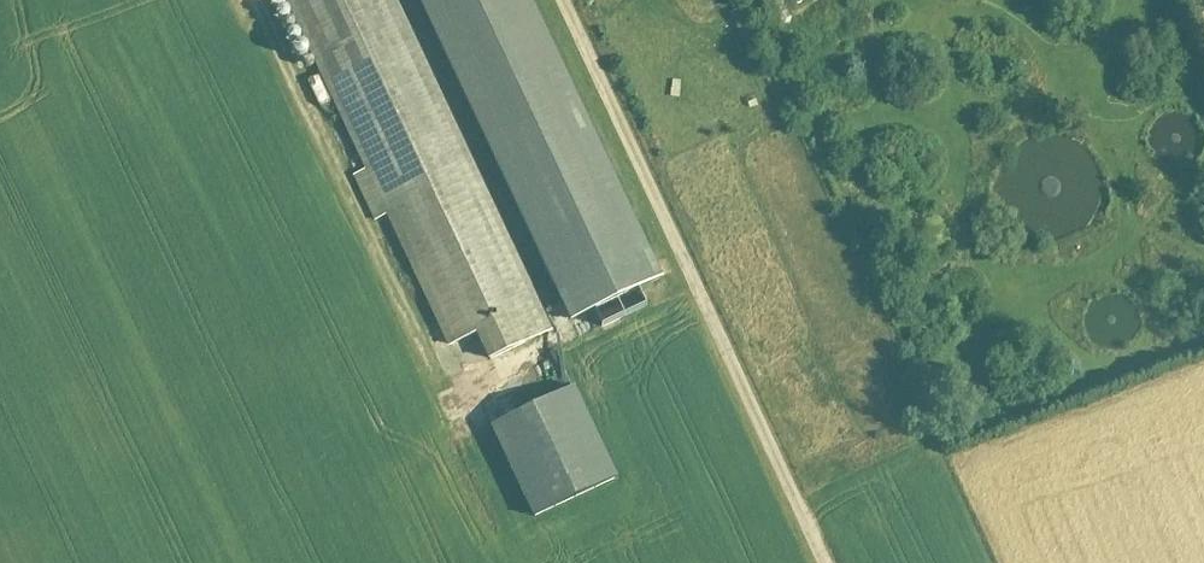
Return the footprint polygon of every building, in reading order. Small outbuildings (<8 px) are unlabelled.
[(449,346),(478,332),(490,359),(550,331),(526,282),(528,281),(394,0),(287,0),(449,346)] [(571,320),(593,310),(602,328),(646,307),(638,289),(660,278),(530,0),(420,0),(571,320)] [(507,459),(506,459),(523,494),(524,494),(534,517),(616,478),(605,455),(606,455),(585,411),(584,411),(573,388),(492,427),(507,459)]
